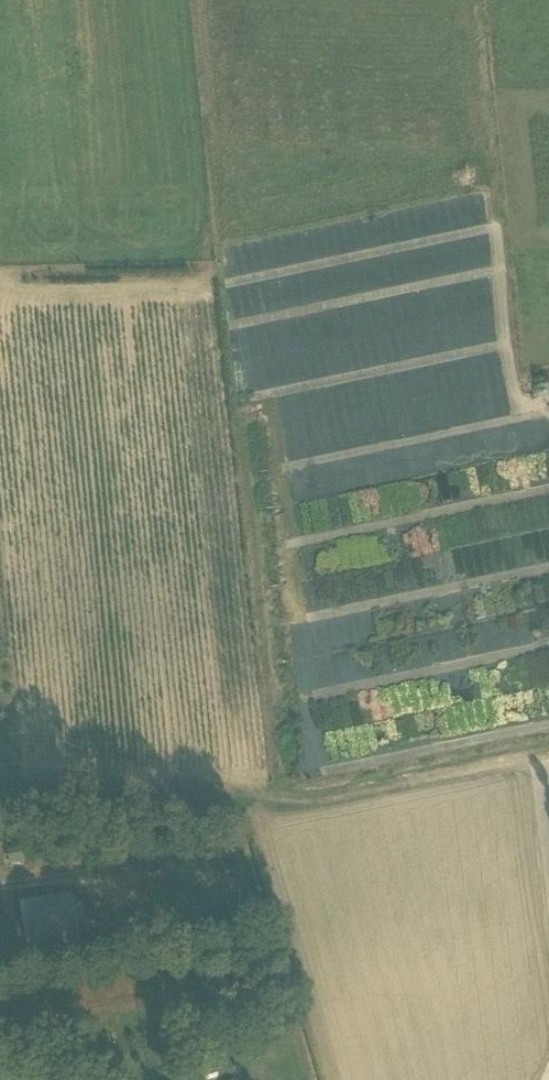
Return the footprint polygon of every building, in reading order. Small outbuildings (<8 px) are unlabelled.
[(23,848),(8,850),(11,865),(25,862),(23,848)] [(75,890),(20,899),(28,949),(83,940),(75,890)]
